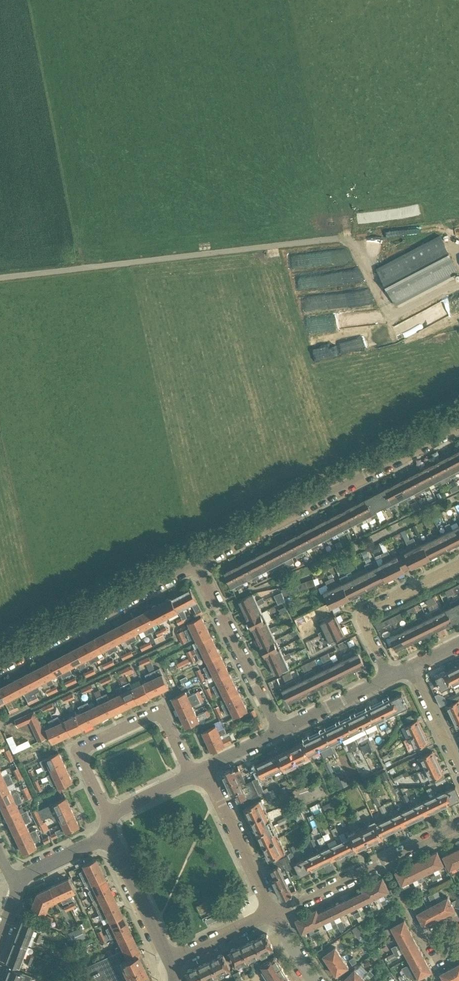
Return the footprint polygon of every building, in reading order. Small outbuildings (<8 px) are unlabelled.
[(439,235),(376,268),(396,305),(458,272),(439,235)] [(451,454),(447,456),(445,454),(443,455),(454,476),(456,475),(454,472),(458,469),(458,468),(451,454)] [(446,480),(454,476),(443,455),(440,457),(441,459),(436,461),(446,480)] [(430,462),(428,463),(439,484),(441,483),(441,484),(447,481),(446,480),(436,461),(432,464),(430,462)] [(421,469),(429,484),(431,488),(439,484),(428,463),(425,465),(426,467),(421,469)] [(431,488),(429,484),(421,469),(417,472),(415,469),(413,471),(424,492),(431,488)] [(406,477),(414,492),(416,495),(424,492),(413,471),(410,472),(411,474),(406,477)] [(401,477),(398,479),(409,499),(416,495),(414,492),(406,477),(402,479),(401,477)] [(392,485),(399,500),(401,503),(409,499),(398,479),(395,480),(396,482),(392,485)] [(399,500),(392,485),(387,487),(386,485),(383,486),(394,507),(396,506),(394,502),(399,500)] [(382,490),(375,493),(383,508),(384,507),(386,511),(394,507),(383,486),(380,488),(382,490)] [(381,509),(383,508),(375,493),(369,497),(368,494),(365,496),(376,517),(383,513),(381,509)] [(363,499),(359,502),(368,520),(376,517),(365,496),(362,497),(363,499)] [(417,501),(411,504),(414,510),(420,508),(417,501)] [(350,504),(361,524),(363,528),(362,528),(363,529),(368,527),(365,522),(368,520),(359,502),(354,504),(353,502),(350,504)] [(363,528),(361,524),(350,504),(348,505),(349,507),(344,510),(354,529),(358,527),(359,530),(362,528),(363,528)] [(335,511),(348,536),(351,535),(349,531),(354,529),(344,510),(339,512),(338,510),(335,511)] [(345,538),(348,536),(335,511),(333,513),(334,515),(329,518),(338,536),(343,534),(345,538)] [(338,536),(329,518),(324,520),(323,518),(320,519),(331,540),(338,536)] [(328,541),(331,540),(320,519),(318,521),(319,523),(314,525),(322,540),(326,538),(328,541)] [(448,549),(457,545),(447,524),(446,525),(448,531),(441,534),(448,549)] [(452,529),(449,524),(447,524),(457,545),(458,544),(458,525),(452,529)] [(308,526),(305,527),(316,547),(318,546),(316,543),(322,540),(314,525),(309,528),(308,526)] [(299,533),(307,548),(309,551),(316,547),(305,527),(303,528),(304,531),(299,533)] [(439,554),(448,549),(441,534),(438,536),(435,530),(429,533),(439,554)] [(293,533),(290,535),(301,555),(300,555),(305,564),(309,562),(305,553),(309,551),(307,548),(299,533),(294,536),(293,533)] [(430,558),(439,554),(429,533),(427,534),(430,540),(423,544),(430,558)] [(412,567),(421,563),(410,540),(407,534),(403,535),(408,546),(399,550),(401,555),(405,553),(412,567)] [(298,557),(300,555),(301,555),(290,535),(288,536),(289,538),(284,541),(292,556),(296,553),(298,557)] [(410,540),(421,563),(430,558),(423,544),(419,546),(418,544),(416,544),(413,538),(410,540)] [(278,541),(276,543),(286,563),(288,562),(286,558),(292,556),(284,541),(279,543),(278,541)] [(405,570),(398,556),(397,557),(397,556),(392,558),(391,556),(390,557),(387,551),(383,541),(379,543),(381,547),(384,553),(395,576),(405,571),(405,570)] [(279,567),(286,563),(276,543),(273,544),(274,546),(269,549),(279,567)] [(263,549),(261,550),(271,571),(279,567),(269,549),(265,551),(263,549)] [(268,572),(271,571),(261,550),(258,552),(259,554),(254,556),(262,571),(266,569),(268,572)] [(383,563),(379,565),(386,580),(395,576),(384,553),(380,554),(383,560),(382,561),(383,563)] [(401,555),(398,556),(405,570),(412,567),(405,553),(401,555)] [(249,557),(246,558),(257,578),(259,577),(257,574),(262,571),(254,556),(250,559),(249,557)] [(253,580),(257,578),(246,558),(243,559),(244,562),(239,564),(247,579),(251,577),(253,580)] [(377,584),(386,580),(379,565),(371,569),(369,563),(367,564),(377,584)] [(233,565),(231,566),(241,586),(244,585),(242,581),(247,579),(239,564),(235,567),(233,565)] [(368,589),(377,584),(367,564),(365,565),(368,570),(360,574),(368,589)] [(238,588),(241,586),(231,566),(228,567),(229,569),(224,572),(231,587),(236,584),(238,588)] [(348,573),(359,593),(368,589),(360,574),(353,578),(350,572),(348,573)] [(350,598),(359,593),(348,573),(347,574),(350,579),(343,583),(343,582),(342,583),(350,598)] [(329,580),(340,603),(350,598),(342,583),(338,585),(337,583),(333,577),(331,574),(327,576),(329,580)] [(331,607),(340,603),(329,580),(326,581),(327,585),(319,589),(322,593),(324,592),(331,607)] [(192,604),(197,615),(203,612),(197,601),(190,588),(180,593),(187,606),(192,604)] [(282,592),(275,595),(279,603),(285,601),(282,592)] [(178,611),(181,617),(182,619),(187,616),(183,608),(187,606),(180,593),(171,598),(178,611)] [(238,600),(243,610),(263,600),(262,598),(257,601),(253,593),(238,600)] [(171,598),(160,603),(167,616),(178,611),(171,598)] [(243,610),(247,619),(262,612),(258,604),(264,601),(263,600),(243,610)] [(454,601),(450,603),(452,607),(447,609),(453,622),(458,619),(458,610),(454,601)] [(157,622),(167,616),(160,603),(150,609),(157,622)] [(443,627),(453,622),(447,609),(442,612),(440,608),(435,610),(443,627)] [(150,609),(141,613),(151,632),(155,629),(152,624),(157,622),(150,609)] [(268,609),(262,612),(247,619),(252,628),(266,621),(272,618),(268,609)] [(434,631),(443,627),(435,610),(431,612),(433,616),(428,619),(434,631)] [(146,635),(151,632),(141,613),(132,618),(138,631),(143,629),(146,635)] [(307,622),(304,615),(295,619),(298,626),(307,622)] [(319,633),(319,635),(340,625),(335,615),(321,622),(324,630),(319,633)] [(187,635),(206,625),(201,616),(188,622),(191,627),(185,630),(187,635)] [(434,631),(428,619),(423,621),(421,617),(416,619),(424,636),(434,631)] [(132,618),(122,623),(132,642),(137,639),(134,633),(138,631),(132,618)] [(415,641),(424,636),(416,619),(412,621),(414,625),(408,628),(415,641)] [(252,628),(256,637),(277,627),(276,625),(270,628),(266,621),(252,628)] [(127,644),(132,642),(122,623),(113,628),(120,641),(124,639),(127,644)] [(206,625),(187,635),(189,640),(195,637),(198,641),(211,635),(206,625)] [(344,634),(340,625),(319,635),(320,636),(326,634),(330,641),(344,634)] [(397,629),(405,645),(415,641),(408,628),(403,630),(401,626),(397,629)] [(256,637),(261,646),(275,639),(272,632),(278,629),(277,627),(256,637)] [(113,628),(104,633),(114,651),(119,649),(116,643),(120,641),(113,628)] [(395,650),(405,645),(397,629),(393,631),(395,635),(389,638),(395,650)] [(104,633),(95,638),(102,650),(106,648),(109,654),(114,651),(104,633)] [(196,653),(215,644),(211,635),(198,641),(200,646),(194,648),(196,653)] [(86,642),(95,661),(100,658),(97,653),(102,650),(95,638),(86,642)] [(280,648),(275,639),(261,646),(265,656),(280,648)] [(86,642),(77,647),(83,660),(88,658),(91,664),(95,661),(86,642)] [(220,654),(215,644),(196,653),(199,658),(205,655),(207,660),(220,654)] [(86,666),(83,660),(77,647),(67,652),(74,665),(78,663),(81,668),(86,666)] [(265,656),(270,665),(290,655),(289,653),(283,656),(280,648),(265,656)] [(351,651),(347,653),(355,670),(365,665),(359,652),(353,654),(351,651)] [(67,652),(58,657),(68,676),(72,673),(69,667),(74,665),(67,652)] [(346,674),(355,670),(347,653),(343,655),(345,659),(339,661),(346,674)] [(206,672),(224,663),(220,654),(207,660),(209,664),(203,667),(206,672)] [(193,655),(189,657),(177,663),(179,667),(191,661),(191,662),(195,660),(193,655)] [(290,655),(270,665),(274,674),(289,667),(285,659),(291,656),(290,655)] [(58,657),(49,662),(56,675),(60,672),(63,678),(68,676),(58,657)] [(146,663),(150,672),(155,670),(154,669),(155,668),(151,660),(150,661),(148,657),(144,659),(146,663)] [(332,660),(328,662),(336,679),(346,674),(339,661),(334,664),(332,660)] [(56,675),(49,662),(40,667),(49,685),(54,683),(51,677),(56,675)] [(327,684),(336,679),(328,662),(324,664),(325,668),(320,670),(327,684)] [(229,672),(224,663),(206,672),(208,677),(214,674),(216,679),(229,672)] [(175,664),(169,667),(172,675),(179,672),(175,664)] [(446,671),(453,683),(458,680),(458,669),(457,665),(446,671)] [(40,667),(30,671),(37,684),(42,682),(45,688),(49,685),(40,667)] [(169,686),(163,673),(160,667),(155,670),(150,672),(159,691),(169,686)] [(317,688),(327,684),(320,670),(315,673),(313,670),(309,672),(317,688)] [(33,687),(37,684),(30,671),(21,676),(33,699),(34,701),(39,699),(38,696),(33,687)] [(441,689),(453,683),(446,671),(435,676),(441,689)] [(149,696),(159,691),(150,672),(145,674),(148,680),(144,682),(143,682),(149,696)] [(229,672),(216,679),(218,683),(212,686),(215,691),(233,682),(229,672)] [(308,693),(317,688),(309,672),(305,674),(307,677),(301,680),(308,693)] [(29,704),(34,701),(33,699),(21,676),(12,681),(19,694),(23,692),(28,701),(29,704)] [(308,693),(301,680),(296,683),(294,679),(290,681),(298,697),(308,693)] [(12,681),(3,686),(14,708),(15,710),(20,708),(19,706),(14,696),(19,694),(12,681)] [(288,702),(298,697),(290,681),(286,683),(288,687),(282,690),(288,702)] [(133,687),(140,700),(149,696),(143,682),(133,687)] [(225,697),(238,691),(233,682),(215,691),(217,696),(223,693),(225,697)] [(130,705),(140,700),(133,687),(128,690),(125,684),(121,686),(130,705)] [(10,713),(15,710),(14,708),(3,686),(0,687),(0,703),(0,704),(5,701),(10,710),(9,710),(10,713)] [(118,694),(114,696),(120,709),(130,705),(121,686),(116,688),(118,694)] [(172,697),(177,707),(201,696),(198,691),(188,696),(185,691),(172,697)] [(224,709),(243,700),(238,691),(225,697),(227,702),(221,704),(224,709)] [(111,714),(120,709),(114,696),(109,699),(106,693),(102,695),(111,714)] [(390,699),(397,712),(408,706),(402,693),(390,699)] [(447,703),(445,697),(438,694),(435,696),(441,706),(447,703)] [(111,714),(102,695),(97,697),(100,703),(95,706),(101,719),(111,714)] [(177,707),(181,717),(194,710),(192,706),(203,701),(201,696),(177,707)] [(390,699),(379,704),(386,717),(397,712),(390,699)] [(458,713),(458,699),(446,706),(452,717),(458,713)] [(247,710),(243,700),(224,709),(226,714),(232,711),(235,716),(247,710)] [(91,723),(101,719),(95,706),(91,708),(88,702),(82,704),(91,723)] [(82,728),(91,723),(82,704),(78,706),(81,712),(75,715),(82,728)] [(375,722),(386,717),(379,704),(369,710),(375,722)] [(196,715),(194,710),(181,717),(186,726),(210,715),(208,710),(203,712),(203,711),(196,715)] [(358,715),(364,728),(375,722),(369,710),(358,715)] [(46,737),(43,730),(34,711),(15,720),(18,726),(30,721),(39,741),(46,737)] [(75,715),(66,719),(72,732),(82,728),(75,715)] [(358,715),(347,720),(353,733),(364,728),(358,715)] [(62,737),(72,732),(66,719),(61,722),(58,716),(53,718),(62,737)] [(51,726),(46,729),(50,736),(52,742),(62,737),(53,718),(48,720),(51,726)] [(405,725),(410,737),(423,731),(417,719),(405,725)] [(336,726),(342,739),(353,733),(347,720),(336,726)] [(203,731),(207,741),(220,735),(226,732),(224,727),(218,730),(216,725),(203,731)] [(325,731),(331,744),(342,739),(336,726),(325,731)] [(325,731),(314,736),(320,749),(331,744),(325,731)] [(428,742),(423,731),(410,737),(415,748),(428,742)] [(212,751),(233,741),(230,735),(222,739),(220,735),(207,741),(212,751)] [(19,750),(17,745),(12,736),(7,738),(13,752),(19,750)] [(309,755),(320,749),(314,736),(303,742),(309,755)] [(28,739),(17,745),(19,750),(30,744),(28,739)] [(290,748),(298,764),(311,757),(309,755),(303,742),(290,748)] [(284,767),(285,770),(298,764),(290,748),(278,754),(284,767)] [(425,768),(438,762),(432,751),(420,757),(425,768)] [(64,761),(59,752),(46,758),(48,763),(42,766),(45,770),(51,768),(64,761)] [(266,760),(272,773),(284,767),(278,754),(266,760)] [(272,773),(266,760),(255,765),(262,778),(272,773)] [(64,761),(51,768),(53,772),(47,775),(49,780),(68,771),(64,761)] [(443,774),(438,762),(425,768),(430,780),(443,774)] [(223,775),(227,783),(235,780),(235,778),(242,774),(238,765),(224,771),(223,775)] [(385,770),(380,773),(383,780),(389,777),(385,770)] [(11,777),(9,772),(3,775),(1,771),(0,771),(0,783),(11,777)] [(73,781),(68,771),(49,780),(51,785),(57,782),(60,787),(73,781)] [(235,780),(227,783),(232,793),(235,791),(247,785),(246,783),(242,774),(235,778),(235,780)] [(10,789),(8,785),(14,782),(11,777),(0,783),(0,794),(10,789)] [(257,777),(252,780),(258,793),(263,791),(263,789),(262,788),(257,777)] [(337,782),(339,788),(347,784),(344,778),(340,780),(337,782)] [(247,785),(235,791),(238,799),(241,798),(243,801),(259,794),(258,793),(252,780),(246,783),(247,785)] [(444,791),(450,804),(458,799),(458,793),(455,786),(444,791)] [(1,805),(20,796),(18,791),(12,794),(10,789),(0,794),(0,802),(1,805)] [(438,809),(450,804),(444,791),(432,797),(438,809)] [(1,805),(6,814),(19,808),(17,804),(23,801),(20,796),(1,805)] [(381,805),(377,796),(373,798),(377,807),(381,805)] [(49,811),(52,815),(71,807),(66,797),(53,803),(55,808),(49,811)] [(438,809),(432,797),(421,802),(427,815),(438,809)] [(245,807),(251,820),(267,812),(261,799),(245,807)] [(331,802),(322,806),(325,810),(333,806),(331,802)] [(421,802),(410,807),(416,820),(427,815),(421,802)] [(75,816),(71,807),(52,815),(54,820),(60,818),(62,822),(75,816)] [(405,825),(416,820),(410,807),(399,813),(405,825)] [(21,813),(19,808),(6,814),(10,824),(29,815),(27,810),(21,813)] [(273,825),(267,812),(251,820),(257,833),(273,825)] [(399,813),(387,818),(393,831),(405,825),(399,813)] [(10,824),(15,833),(28,827),(26,823),(32,820),(29,815),(10,824)] [(80,826),(75,816),(62,822),(64,826),(55,831),(56,832),(51,834),(53,838),(80,826)] [(382,836),(393,831),(387,818),(376,824),(382,836)] [(46,821),(44,823),(43,823),(40,825),(43,831),(49,828),(46,821)] [(369,842),(382,836),(376,824),(375,821),(362,827),(369,842)] [(257,833),(263,845),(279,838),(273,825),(257,833)] [(15,833),(19,843),(38,834),(36,829),(30,831),(28,827),(15,833)] [(349,833),(350,836),(356,849),(369,842),(362,827),(349,833)] [(41,839),(38,834),(19,843),(24,852),(37,846),(35,842),(41,839)] [(345,854),(356,849),(350,836),(339,842),(345,854)] [(285,851),(279,838),(263,845),(269,858),(285,851)] [(339,842),(328,847),(334,859),(345,854),(339,842)] [(323,865),(334,859),(328,847),(317,852),(323,865)] [(443,865),(437,851),(426,856),(433,870),(435,874),(437,878),(442,876),(438,867),(443,865)] [(456,867),(458,865),(458,861),(454,851),(443,856),(450,870),(456,867)] [(317,852),(305,858),(311,870),(323,865),(317,852)] [(275,876),(287,870),(289,869),(289,868),(293,866),(290,860),(288,855),(284,857),(272,863),(274,867),(271,868),(275,876)] [(416,861),(423,875),(433,870),(426,856),(416,861)] [(78,872),(81,877),(99,868),(95,858),(82,864),(84,869),(78,872)] [(300,876),(311,870),(305,858),(294,863),(300,876)] [(423,875),(416,861),(406,866),(412,880),(416,888),(421,886),(417,877),(423,875)] [(412,890),(416,888),(412,880),(406,866),(395,871),(402,885),(408,882),(412,890)] [(104,877),(99,868),(81,877),(83,882),(85,886),(91,883),(104,877)] [(272,878),(276,886),(284,883),(285,885),(292,881),(287,870),(275,876),(272,878)] [(108,887),(104,877),(91,883),(93,888),(87,891),(90,895),(108,887)] [(382,877),(372,882),(382,904),(386,902),(383,894),(389,891),(382,877)] [(68,878),(58,883),(67,901),(72,899),(69,893),(74,891),(68,878)] [(276,886),(281,898),(297,890),(292,881),(285,885),(284,883),(276,886)] [(382,904),(372,882),(361,887),(363,891),(368,901),(374,898),(377,906),(382,904)] [(62,904),(67,901),(58,883),(48,887),(54,900),(59,898),(62,904)] [(48,887),(36,893),(47,903),(54,900),(48,887)] [(113,896),(108,887),(90,895),(86,897),(88,900),(91,899),(92,900),(91,901),(93,905),(94,905),(113,896)] [(432,892),(435,898),(437,902),(444,915),(455,910),(448,897),(442,900),(437,890),(432,892)] [(361,904),(368,901),(363,891),(351,896),(356,906),(358,911),(360,914),(361,914),(365,912),(361,904)] [(42,918),(47,903),(36,893),(30,909),(36,911),(35,916),(42,918)] [(94,905),(98,914),(117,905),(113,896),(94,905)] [(345,912),(356,906),(351,896),(341,902),(345,912)] [(210,899),(196,905),(200,915),(215,908),(210,899)] [(434,921),(427,907),(422,910),(417,901),(412,903),(413,907),(417,913),(424,926),(434,921)] [(341,902),(330,907),(338,925),(342,923),(338,915),(345,912),(341,902)] [(427,907),(434,921),(444,915),(437,902),(427,907)] [(122,915),(117,905),(98,914),(101,919),(107,916),(109,921),(122,915)] [(341,930),(338,925),(330,907),(318,912),(323,922),(329,919),(337,934),(341,932),(341,930)] [(317,909),(306,914),(312,927),(323,922),(318,912),(317,909)] [(203,921),(204,921),(206,920),(208,923),(210,922),(211,924),(215,922),(214,920),(216,919),(215,915),(217,914),(216,911),(202,918),(203,921)] [(363,919),(361,914),(360,914),(358,911),(354,913),(359,921),(363,919)] [(316,936),(317,936),(314,931),(312,927),(306,914),(295,919),(302,933),(308,930),(315,944),(319,942),(316,936)] [(122,915),(109,921),(111,925),(105,928),(107,933),(126,924),(122,915)] [(21,918),(17,929),(31,935),(35,923),(21,918)] [(392,928),(396,937),(410,930),(404,920),(387,929),(388,930),(392,928)] [(131,934),(126,924),(107,933),(110,938),(116,935),(118,940),(131,934)] [(358,926),(352,930),(357,937),(363,933),(358,926)] [(31,935),(17,929),(13,940),(27,946),(31,935)] [(415,940),(410,930),(396,937),(399,943),(391,948),(393,952),(402,947),(415,940)] [(261,936),(249,942),(253,949),(251,950),(254,956),(261,953),(262,955),(266,953),(266,951),(273,947),(267,933),(266,934),(264,933),(261,935),(261,936)] [(114,947),(116,952),(135,943),(131,934),(118,940),(120,944),(114,947)] [(8,951),(23,957),(27,946),(13,940),(8,951)] [(402,947),(393,952),(396,956),(404,952),(407,957),(421,950),(415,940),(402,947)] [(248,959),(254,956),(251,950),(253,949),(249,942),(235,948),(234,948),(231,949),(230,951),(229,951),(236,965),(243,961),(244,963),(249,961),(248,959)] [(116,952),(112,954),(108,956),(81,969),(84,975),(83,975),(84,978),(89,980),(91,980),(142,980),(143,980),(145,980),(144,980),(150,978),(138,953),(140,953),(135,943),(116,952)] [(329,965),(342,956),(335,947),(323,955),(329,965)] [(426,960),(421,950),(407,957),(410,963),(402,968),(405,972),(413,967),(426,960)] [(8,951),(4,963),(18,968),(23,957),(8,951)] [(218,957),(203,964),(207,971),(208,970),(211,977),(217,973),(218,975),(223,973),(223,971),(230,968),(223,954),(221,954),(218,955),(218,957)] [(269,979),(271,978),(276,975),(277,975),(284,971),(274,955),(261,963),(265,969),(263,970),(269,979)] [(336,975),(348,966),(342,956),(329,965),(336,975)] [(418,978),(432,971),(426,960),(413,967),(405,972),(407,976),(415,972),(418,978)] [(451,968),(458,980),(458,963),(451,968)] [(186,972),(190,980),(206,980),(205,979),(211,977),(208,970),(207,971),(203,964),(192,969),(191,968),(187,970),(187,971),(186,972)] [(8,967),(5,976),(18,980),(28,980),(31,975),(8,967)] [(363,976),(355,968),(344,979),(346,980),(359,980),(363,977),(363,976)] [(451,968),(440,973),(443,979),(439,980),(458,980),(451,968)] [(363,976),(363,977),(359,980),(368,980),(367,980),(373,973),(370,970),(366,973),(363,976)] [(284,971),(277,975),(276,975),(271,978),(272,980),(290,980),(284,971)]
